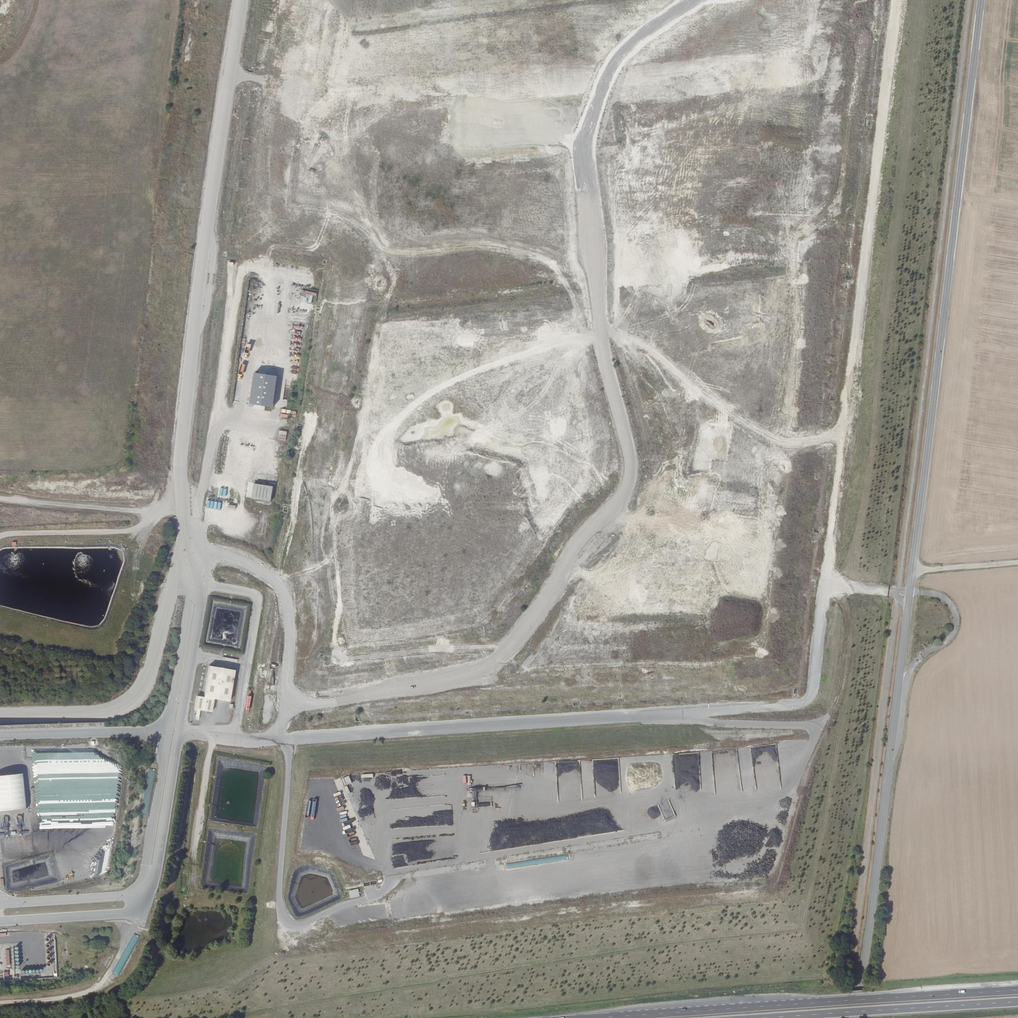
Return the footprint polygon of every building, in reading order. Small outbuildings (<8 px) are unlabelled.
[(301,290),(301,293),(305,293),(305,297),(308,297),(308,302),(311,303),(312,295),(316,296),(316,292),(301,290)] [(249,403),(272,406),(276,374),(253,371),(249,403)] [(279,430),(277,440),(285,441),(287,431),(279,430)] [(253,483),(251,498),(271,501),(273,485),(253,483)] [(207,498),(205,508),(221,510),(222,500),(207,498)] [(261,511),(257,536),(264,537),(269,513),(261,511)] [(202,697),(195,696),(193,709),(211,712),(213,699),(229,702),(234,670),(207,666),(202,697)] [(105,759),(104,755),(104,756),(94,754),(90,754),(91,756),(90,760),(95,761),(92,762),(92,766),(96,766),(91,768),(92,768),(99,765),(99,761),(101,766),(105,766),(108,764),(109,766),(113,765),(111,761),(106,762),(107,760),(105,759)] [(0,775),(0,810),(24,809),(22,773),(0,775)] [(344,786),(352,784),(349,776),(341,779),(344,786)] [(482,801),(482,790),(475,790),(474,807),(489,807),(489,801),(482,801)] [(537,866),(536,860),(508,866),(509,872),(537,866)] [(349,891),(350,899),(360,897),(358,890),(349,891)]
